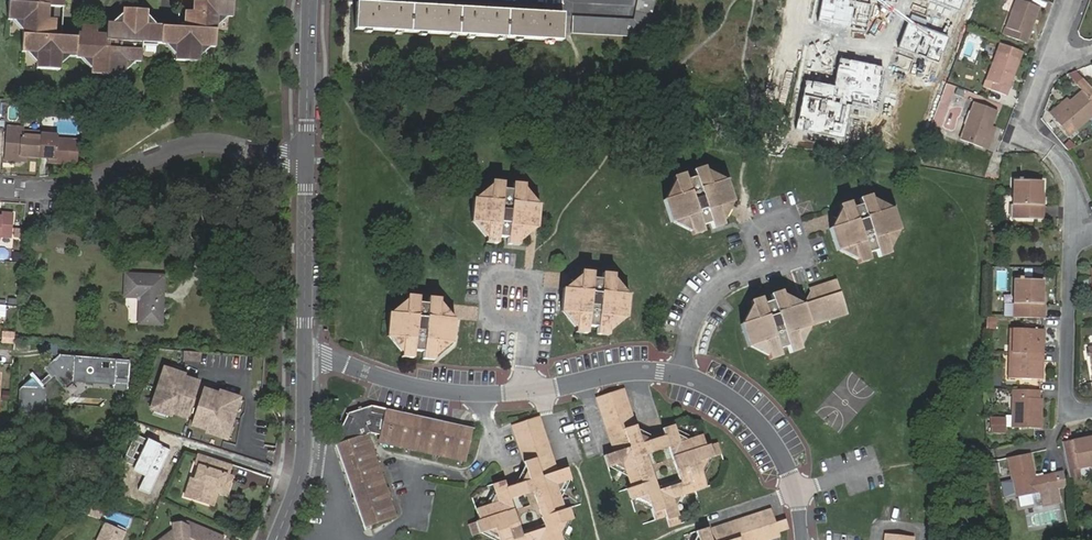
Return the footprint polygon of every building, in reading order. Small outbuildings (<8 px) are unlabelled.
[(25,32),(25,34),(24,53),(27,54),(28,54),(40,55),(40,64),(40,69),(61,70),(62,66),(62,56),(76,56),(76,60),(83,60),(91,61),(95,61),(95,65),(95,72),(95,78),(127,80),(127,76),(127,64),(139,65),(143,65),(143,58),(143,49),(78,45),(78,37),(55,36),(45,35),(37,34),(39,2),(47,3),(46,6),(49,6),(65,7),(65,0),(10,0),(9,20),(13,20),(26,21),(25,32)] [(178,28),(177,48),(180,48),(178,64),(202,65),(202,61),(203,50),(215,51),(218,51),(219,32),(219,20),(233,20),(235,20),(238,20),(238,0),(205,0),(205,20),(205,29),(205,30),(195,29),(188,29),(178,28)] [(188,29),(195,29),(205,30),(205,29),(205,20),(205,0),(198,0),(198,2),(197,2),(196,16),(192,16),(188,16),(188,29)] [(649,38),(657,0),(638,0),(634,20),(572,16),(571,34),(649,38)] [(958,12),(963,0),(927,0),(958,12)] [(1042,21),(1047,5),(1034,0),(1023,0),(1014,25),(1011,33),(1018,36),(1034,42),(1037,34),(1029,31),(1034,18),(1042,21)] [(48,21),(49,6),(46,6),(47,3),(39,2),(37,34),(45,35),(55,36),(56,22),(48,21)] [(356,2),(355,29),(560,41),(562,14),(356,2)] [(143,41),(143,46),(159,47),(161,47),(163,47),(164,28),(160,27),(146,27),(147,15),(147,11),(124,10),(124,13),(123,25),(115,25),(111,25),(111,35),(111,39),(143,41)] [(124,13),(115,25),(123,25),(124,13)] [(160,27),(147,15),(146,27),(160,27)] [(1037,34),(1042,21),(1034,18),(1029,31),(1037,34)] [(13,20),(25,32),(26,21),(13,20)] [(219,32),(233,20),(219,20),(219,32)] [(949,38),(908,22),(898,48),(939,64),(949,38)] [(84,33),(83,37),(111,39),(111,35),(100,34),(100,27),(87,27),(87,34),(84,33)] [(178,28),(164,28),(163,47),(177,48),(178,28)] [(83,37),(78,37),(78,45),(143,49),(143,46),(143,41),(111,39),(83,37)] [(1015,72),(1022,74),(1028,58),(1031,52),(1007,43),(1005,50),(994,79),(991,86),(999,88),(1015,94),(1018,87),(1010,84),(1015,72)] [(143,46),(143,49),(143,58),(159,47),(161,47),(159,47),(143,46)] [(202,61),(215,51),(203,50),(202,61)] [(40,55),(28,54),(40,64),(40,55)] [(62,66),(76,60),(76,56),(62,56),(62,66)] [(834,89),(803,83),(794,130),(844,140),(850,107),(875,112),(884,67),(840,59),(834,89)] [(83,60),(95,72),(95,65),(95,61),(91,61),(83,60)] [(127,76),(139,65),(127,64),(127,76)] [(1091,87),(1078,71),(1074,72),(1070,75),(1068,77),(1066,79),(1064,82),(1075,95),(1078,97),(1091,87)] [(1018,87),(1022,74),(1015,72),(1010,84),(1018,87)] [(1078,97),(1079,99),(1068,108),(1062,113),(1072,125),(1077,131),(1083,126),(1091,118),(1091,87),(1078,97)] [(1079,99),(1078,97),(1075,95),(1064,104),(1058,109),(1062,113),(1068,108),(1079,99)] [(999,125),(1000,126),(1006,110),(983,102),(970,138),(991,146),(999,125)] [(1004,127),(1000,126),(999,125),(991,146),(996,148),(1004,127)] [(24,127),(7,126),(5,159),(21,160),(22,155),(27,155),(40,156),(42,134),(42,133),(23,132),(24,127)] [(58,135),(42,134),(40,156),(51,157),(57,157),(57,163),(70,164),(72,140),(58,139),(58,135)] [(672,199),(667,201),(665,201),(672,224),(675,223),(680,222),(690,227),(692,232),(693,237),(705,233),(703,227),(713,224),(715,230),(726,226),(724,222),(723,218),(729,205),(734,204),(735,203),(728,181),(726,182),(720,183),(710,178),(708,172),(707,168),(696,171),(698,178),(689,181),(686,174),(674,178),(676,183),(678,188),(672,199)] [(726,182),(708,172),(710,178),(720,183),(726,182)] [(1041,205),(1042,192),(1042,180),(1018,180),(1018,177),(1015,177),(1015,180),(1012,180),(1011,217),(1044,218),(1044,205),(1041,205)] [(482,200),(477,199),(475,199),(473,222),(476,223),(481,223),(488,234),(488,239),(487,243),(500,245),(501,238),(509,239),(508,246),(520,247),(521,243),(521,238),(531,229),(537,229),(540,229),(542,206),(539,206),(533,205),(526,195),(526,189),(526,184),(515,183),(514,190),(506,189),(506,182),(493,181),(493,186),(492,191),(482,200)] [(676,183),(667,201),(672,199),(678,188),(676,183)] [(493,186),(477,199),(482,200),(492,191),(493,186)] [(539,206),(526,189),(526,195),(533,205),(539,206)] [(839,228),(832,230),(831,231),(838,253),(840,253),(845,251),(856,257),(858,263),(859,266),(871,263),(869,257),(878,254),(880,260),(891,256),(890,252),(888,247),(894,235),(899,233),(900,233),(893,211),(891,211),(886,213),(874,206),(873,200),(872,198),(861,201),(863,208),(854,211),(851,204),(840,208),(842,212),(844,219),(839,228)] [(891,211),(873,200),(874,206),(886,213),(891,211)] [(724,222),(734,204),(729,205),(723,218),(724,222)] [(842,212),(832,230),(839,228),(844,219),(842,212)] [(0,235),(13,236),(14,214),(2,213),(2,217),(0,217),(0,238),(0,235)] [(67,214),(66,222),(76,223),(76,214),(67,214)] [(680,222),(675,223),(692,232),(690,227),(680,222)] [(481,223),(476,223),(488,239),(488,234),(481,223)] [(521,243),(537,229),(531,229),(521,238),(521,243)] [(890,252),(899,233),(894,235),(888,247),(890,252)] [(845,251),(840,253),(858,263),(856,257),(845,251)] [(572,289),(567,288),(565,288),(562,312),(564,312),(569,312),(577,322),(576,327),(576,332),(589,334),(589,327),(598,328),(598,335),(610,336),(610,331),(610,325),(620,318),(625,319),(628,319),(631,296),(628,296),(623,295),(615,286),(616,280),(616,275),(605,274),(604,280),(594,279),(595,272),(582,271),(582,276),(581,282),(572,289)] [(139,323),(161,324),(163,298),(159,298),(159,293),(163,294),(164,275),(127,273),(126,296),(138,296),(141,299),(139,323)] [(582,276),(567,288),(572,289),(581,282),(582,276)] [(1015,280),(1013,317),(1045,318),(1045,304),(1043,304),(1043,292),(1043,281),(1020,280),(1020,277),(1017,277),(1016,280),(1015,280)] [(628,296),(616,280),(615,286),(623,295),(628,296)] [(751,303),(753,308),(754,314),(748,324),(742,326),(749,349),(752,347),(757,346),(767,352),(768,357),(769,362),(781,358),(780,351),(788,348),(790,355),(802,351),(800,346),(798,341),(804,330),(810,329),(812,328),(848,317),(836,282),(811,290),(816,303),(803,307),(801,306),(795,308),(785,302),(783,296),(782,293),(771,296),(774,303),(765,305),(763,299),(751,303)] [(396,337),(403,346),(404,347),(403,353),(403,357),(414,359),(415,351),(424,352),(424,360),(435,361),(436,355),(436,350),(442,345),(445,342),(451,343),(454,344),(457,321),(455,320),(449,320),(440,309),(441,304),(442,300),(430,298),(430,305),(420,304),(421,297),(409,296),(409,300),(408,306),(398,314),(393,313),(391,313),(389,336),(390,336),(396,337)] [(801,306),(783,296),(785,302),(795,308),(801,306)] [(409,300),(393,313),(398,314),(408,306),(409,300)] [(455,320),(441,304),(440,309),(449,320),(455,320)] [(754,314),(753,308),(742,326),(748,324),(754,314)] [(569,312),(564,312),(576,327),(577,322),(569,312)] [(999,327),(1000,317),(991,316),(991,327),(999,327)] [(610,331),(625,319),(620,318),(610,325),(610,331)] [(800,346),(810,329),(804,330),(798,341),(800,346)] [(1011,329),(1010,353),(1042,355),(1041,343),(1044,343),(1045,330),(1011,329)] [(1,343),(14,343),(14,331),(1,331),(1,343)] [(390,336),(397,346),(403,353),(404,347),(403,346),(396,337),(390,336)] [(436,355),(448,345),(451,343),(445,342),(442,345),(436,350),(436,355)] [(752,347),(768,357),(767,352),(757,346),(752,347)] [(1009,377),(1043,378),(1044,366),(1041,366),(1042,355),(1010,353),(1009,377)] [(59,356),(45,369),(50,374),(42,381),(36,375),(23,387),(20,413),(43,415),(46,386),(55,377),(66,388),(74,380),(115,383),(115,386),(130,388),(132,363),(59,356)] [(162,367),(149,410),(171,416),(171,413),(185,418),(197,381),(182,376),(183,373),(162,367)] [(206,388),(195,425),(209,430),(208,433),(229,439),(242,396),(222,390),(221,393),(206,388)] [(664,433),(640,442),(623,389),(595,398),(612,451),(603,454),(607,466),(609,466),(614,464),(625,471),(627,477),(630,486),(626,487),(631,499),(632,499),(636,497),(650,504),(652,510),(655,519),(665,515),(669,526),(680,522),(676,510),(674,505),(678,495),(684,493),(695,489),(705,486),(701,474),(699,468),(705,457),(711,455),(719,452),(716,441),(706,445),(702,433),(693,437),(688,438),(677,433),(675,428),(673,422),(661,426),(664,433)] [(1041,391),(1014,390),(1013,428),(1043,429),(1044,413),(1040,413),(1041,399),(1041,391)] [(352,413),(354,417),(374,411),(375,405),(352,413)] [(374,411),(466,435),(468,429),(375,405),(374,411)] [(343,443),(369,434),(374,433),(383,435),(381,442),(460,462),(466,435),(374,411),(354,417),(342,440),(343,443)] [(336,442),(342,440),(354,417),(352,413),(336,442)] [(566,468),(558,470),(539,416),(510,425),(523,461),(524,466),(529,480),(515,485),(506,488),(504,481),(492,485),(494,489),(495,494),(490,505),(485,506),(476,509),(480,521),(468,525),(472,536),(481,533),(486,531),(497,536),(498,539),(562,539),(560,534),(564,522),(569,520),(571,519),(567,507),(564,509),(560,498),(558,494),(563,481),(567,479),(569,479),(566,468)] [(1007,433),(1007,418),(993,418),(992,433),(1007,433)] [(693,437),(675,428),(677,433),(688,438),(693,437)] [(398,516),(369,434),(343,443),(371,525),(398,516)] [(1084,438),(1073,440),(1079,468),(1091,466),(1091,436),(1084,438)] [(171,449),(147,438),(133,471),(145,476),(138,491),(150,496),(171,449)] [(371,525),(343,443),(342,440),(336,442),(366,530),(372,528),(371,525)] [(1079,468),(1073,440),(1061,442),(1069,479),(1080,477),(1079,468)] [(231,465),(198,453),(194,466),(197,467),(192,480),(189,479),(183,497),(207,505),(213,487),(227,492),(231,479),(227,477),(231,465)] [(679,478),(655,486),(657,490),(692,478),(684,453),(672,457),(679,478)] [(1033,453),(1009,458),(1018,497),(1038,493),(1060,488),(1057,473),(1038,476),(1033,453)] [(633,458),(642,482),(653,479),(644,454),(633,458)] [(701,474),(711,455),(705,457),(699,468),(701,474)] [(614,464),(609,466),(627,477),(625,471),(614,464)] [(529,480),(524,466),(515,485),(529,480)] [(1069,486),(1066,471),(1057,473),(1060,488),(1069,486)] [(560,498),(567,479),(563,481),(558,494),(560,498)] [(213,487),(207,505),(216,508),(221,494),(225,496),(227,492),(213,487)] [(533,492),(542,516),(552,512),(544,488),(533,492)] [(1060,488),(1038,493),(1041,506),(1063,501),(1060,488)] [(495,494),(494,489),(485,506),(490,505),(495,494)] [(676,510),(684,493),(678,495),(674,505),(676,510)] [(632,499),(652,510),(650,504),(636,497),(632,499)] [(768,508),(709,526),(713,539),(766,539),(777,536),(775,530),(786,527),(783,518),(773,522),(768,508)] [(502,513),(511,539),(546,528),(544,524),(521,532),(514,509),(502,513)] [(1049,523),(1047,513),(1031,515),(1033,525),(1049,523)] [(562,539),(569,520),(564,522),(560,534),(562,539)] [(116,527),(107,522),(99,539),(123,539),(113,535),(116,527)] [(228,537),(191,522),(175,524),(177,537),(173,539),(170,534),(161,539),(226,539),(228,537)] [(116,527),(113,535),(123,539),(125,539),(128,532),(116,527)] [(705,527),(694,530),(695,534),(697,539),(696,539),(709,539),(705,527)] [(495,539),(498,539),(497,536),(486,531),(481,533),(495,539)]
